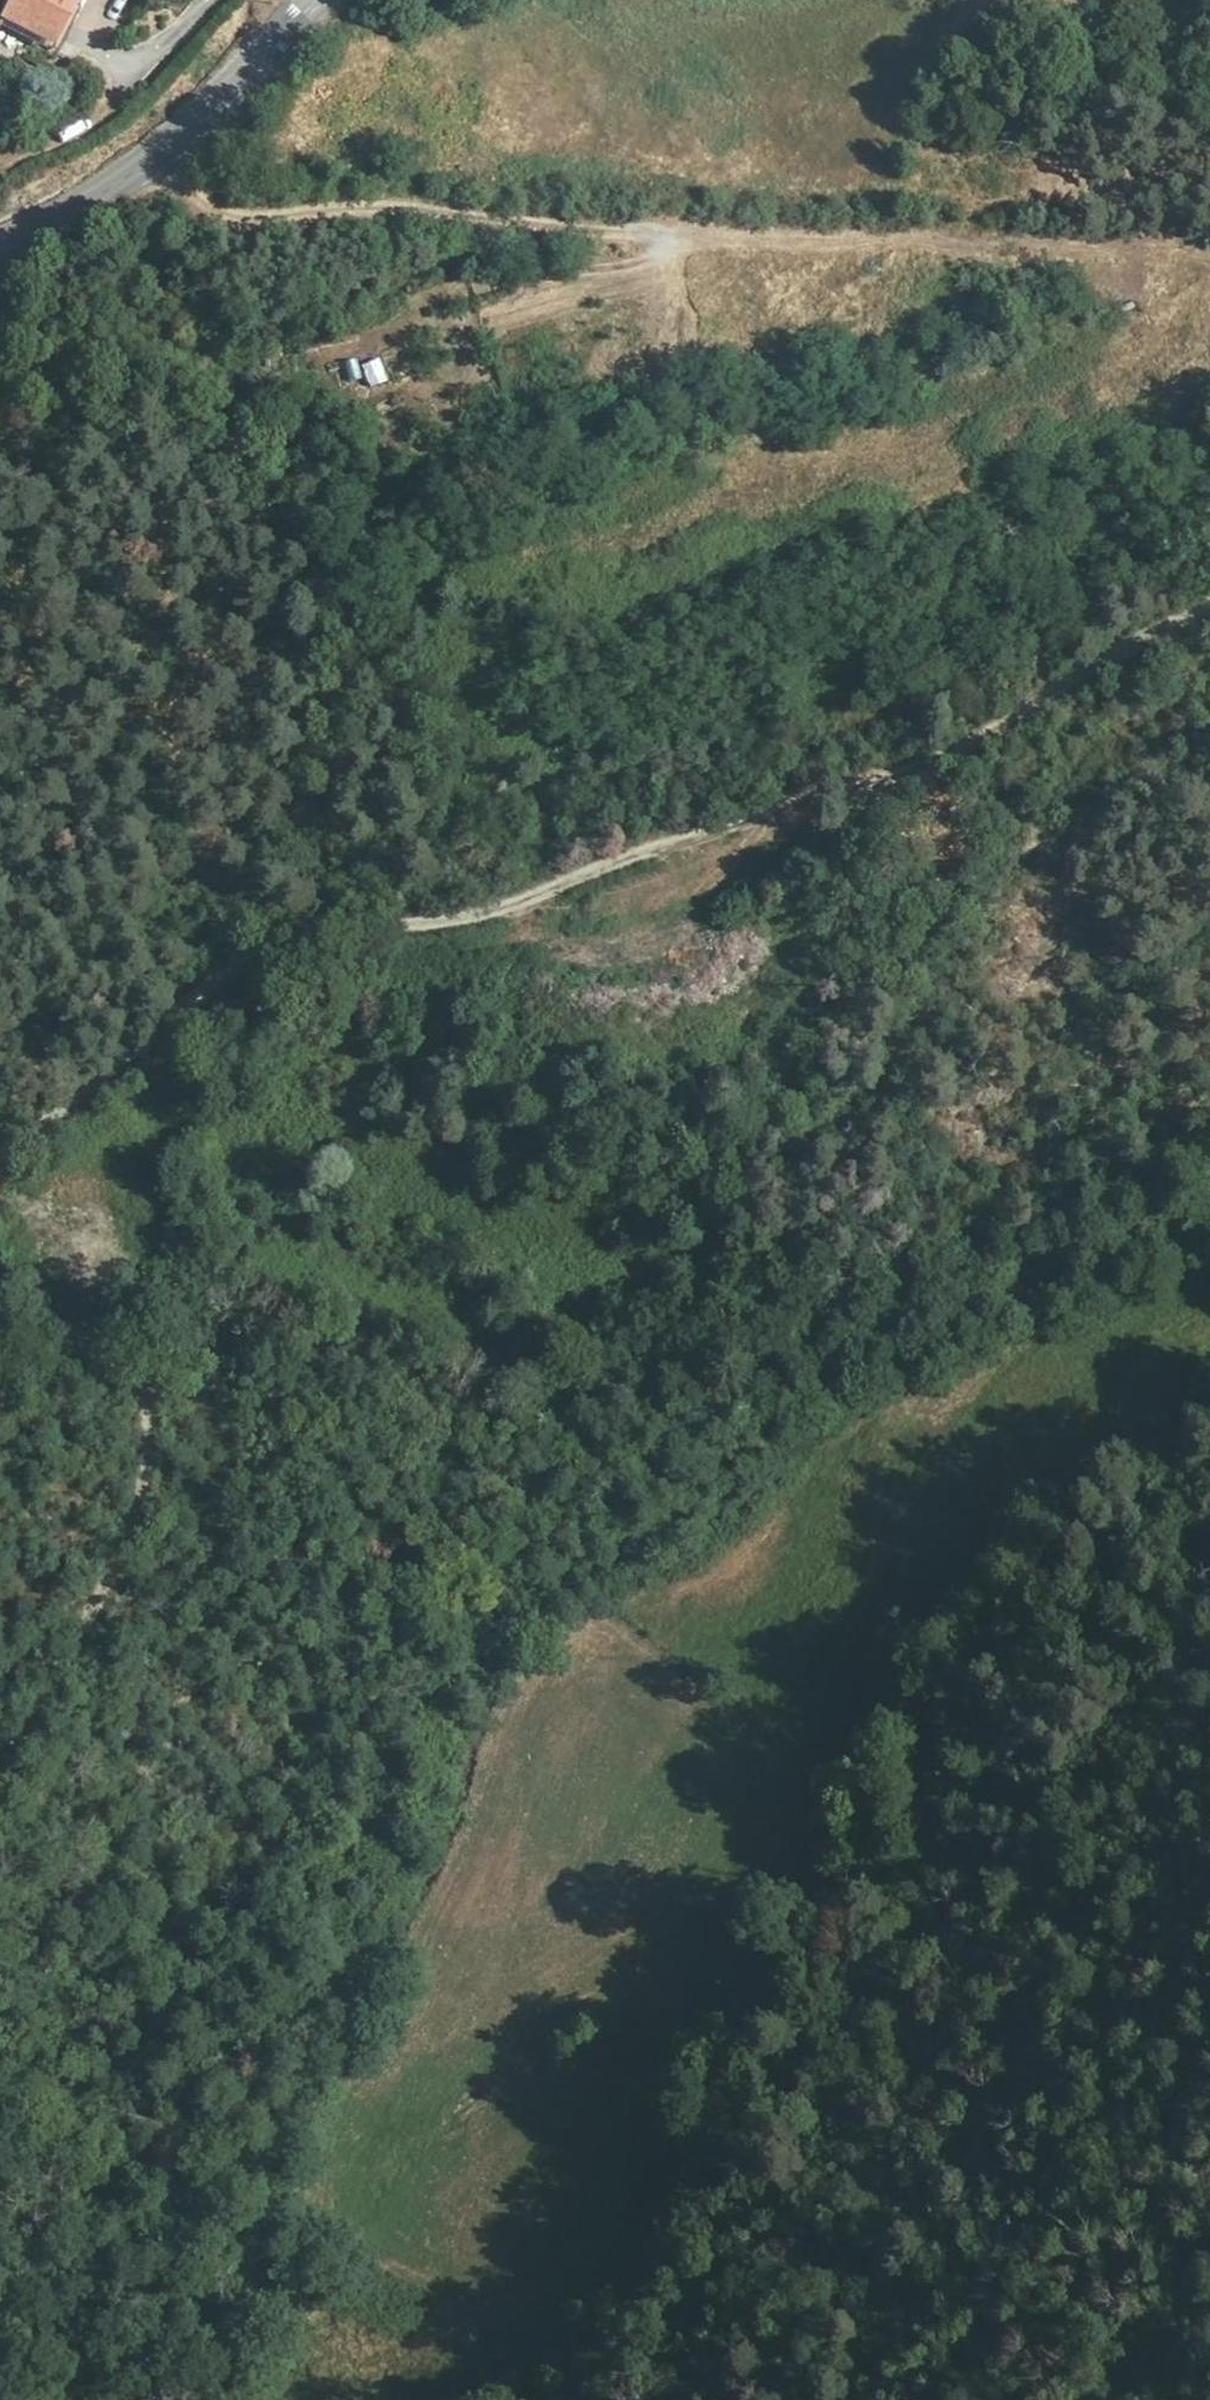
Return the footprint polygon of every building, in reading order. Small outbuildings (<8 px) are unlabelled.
[(7,15),(56,38),(76,0),(4,0),(0,8),(0,11),(7,15)]
